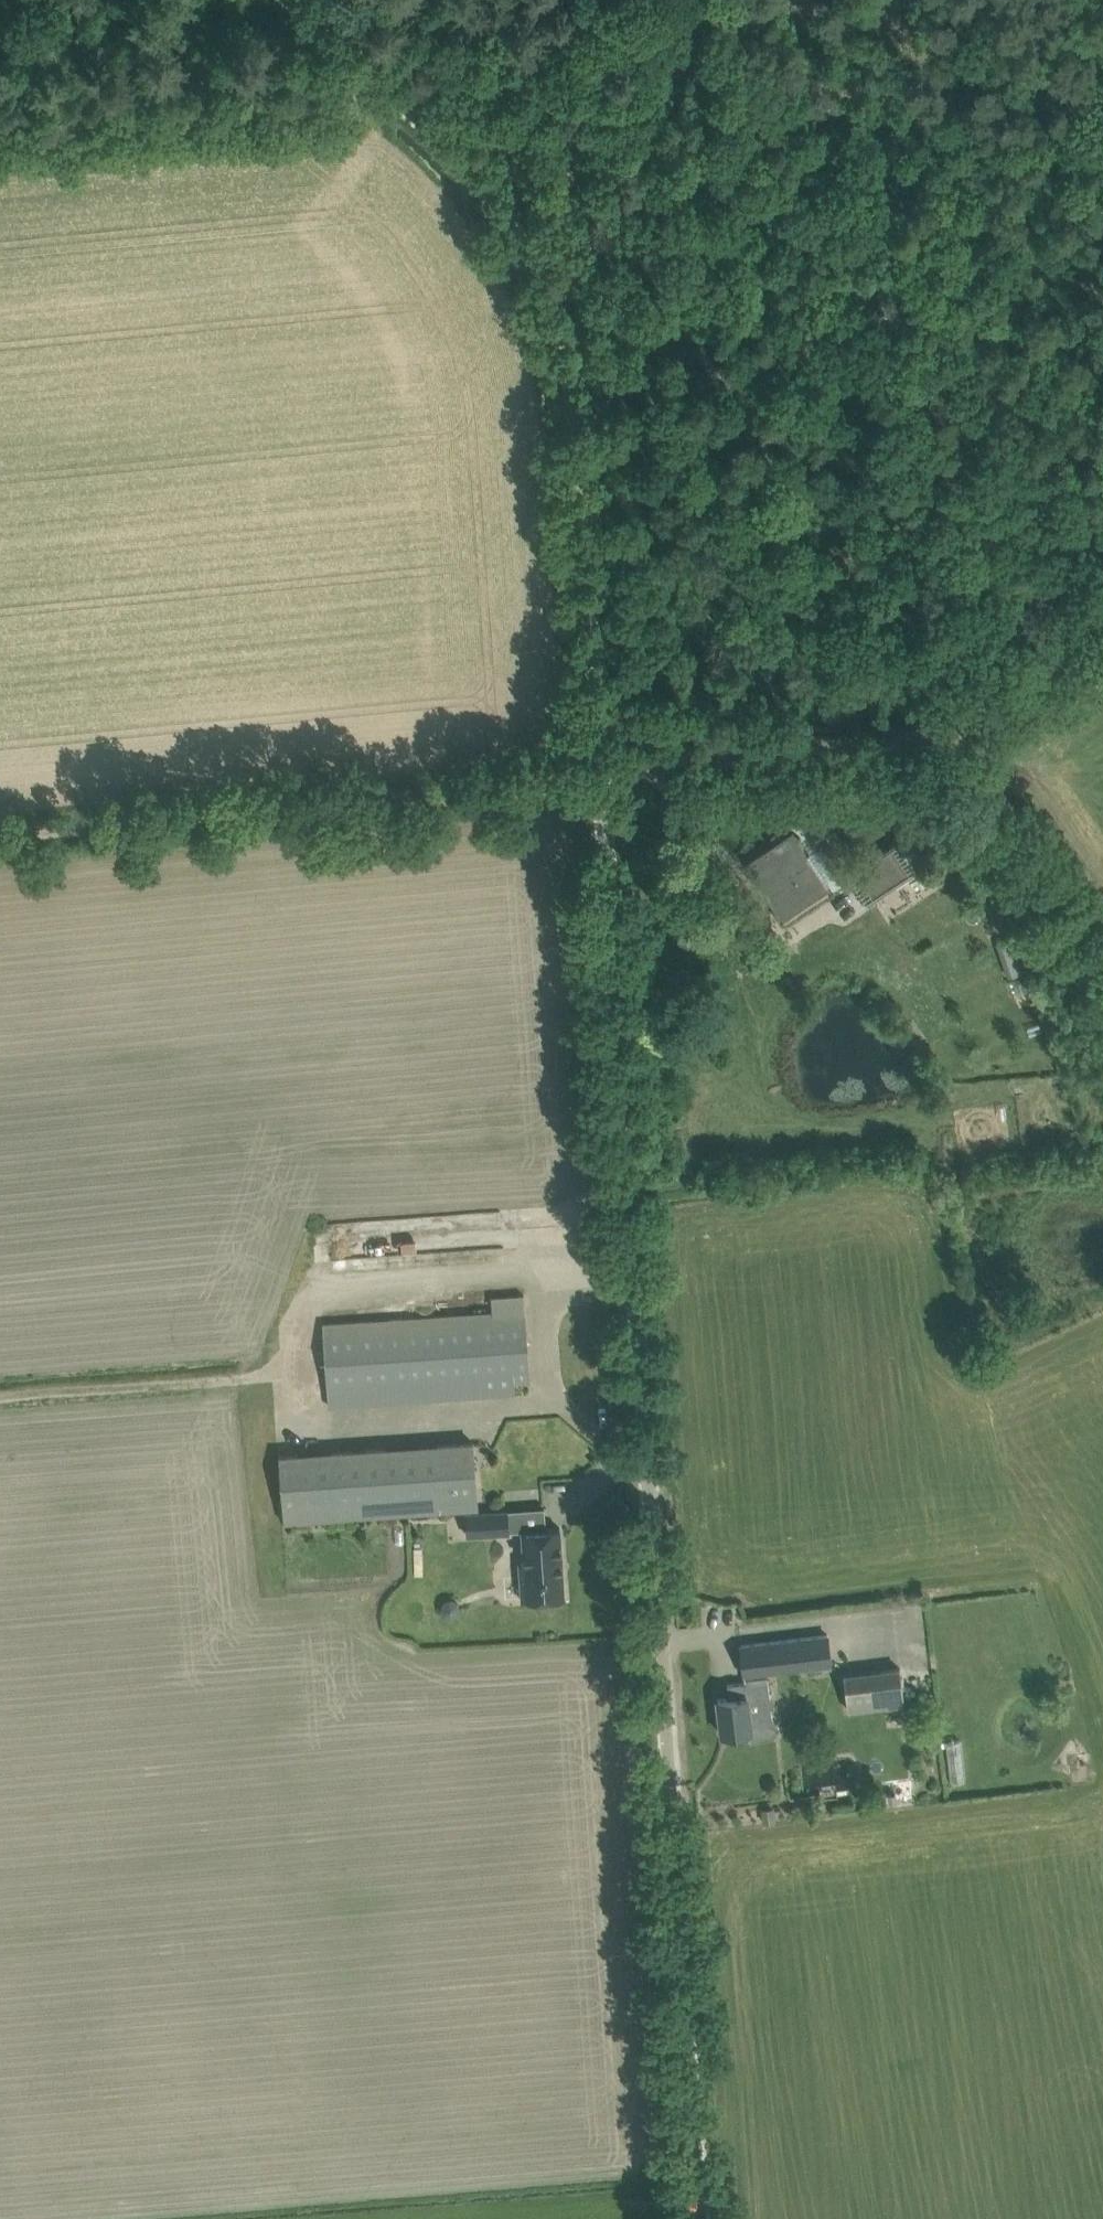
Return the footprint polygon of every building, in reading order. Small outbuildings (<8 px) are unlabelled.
[(788,914),(827,889),(830,887),(793,830),(769,845),(751,857),(788,914)] [(866,902),(918,868),(898,839),(846,874),(866,902)] [(1012,936),(996,942),(1008,975),(1024,970),(1012,936)] [(1027,979),(1017,983),(1028,1009),(1037,1005),(1027,979)] [(329,1403),(493,1394),(516,1392),(515,1382),(530,1381),(524,1294),(492,1296),(493,1310),(323,1322),(329,1403)] [(284,1520),(456,1509),(478,1507),(473,1441),(280,1454),(284,1520)] [(511,1531),(509,1508),(509,1506),(466,1510),(468,1534),(511,1531)] [(564,1597),(560,1527),(523,1529),(525,1560),(520,1561),(523,1600),(564,1597)] [(831,1654),(830,1641),(829,1634),(741,1644),(744,1673),(832,1662),(831,1654)] [(905,1704),(900,1665),(844,1672),(849,1711),(905,1704)] [(752,1738),(774,1736),(778,1731),(779,1724),(777,1720),(773,1717),(771,1706),(774,1706),(773,1696),(770,1696),(768,1679),(750,1681),(728,1684),(729,1697),(718,1698),(722,1733),(751,1730),(752,1738)]
